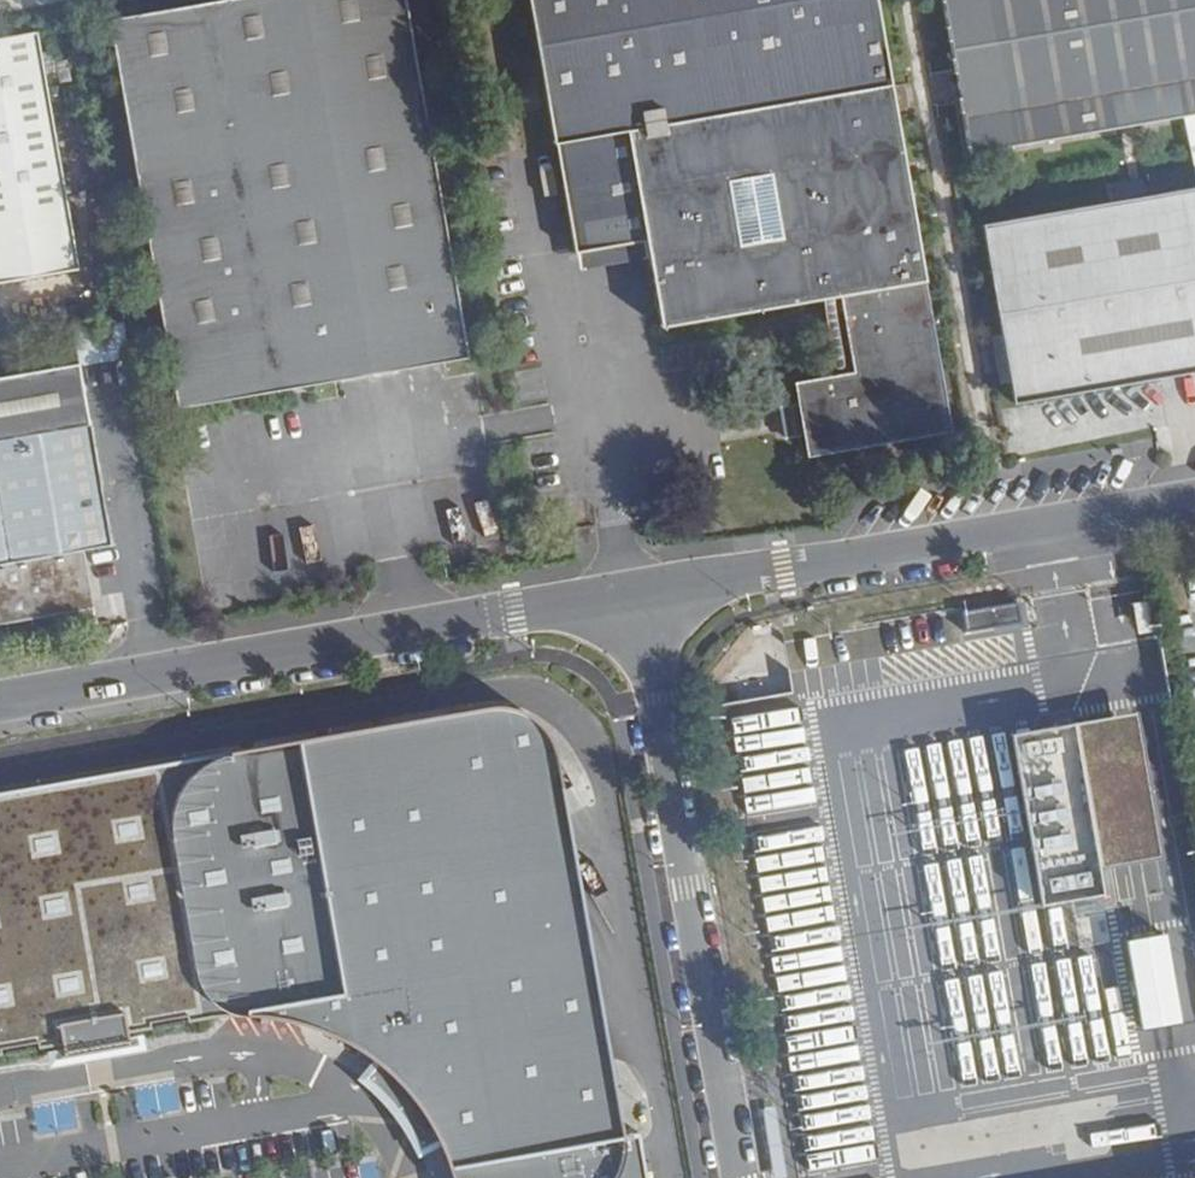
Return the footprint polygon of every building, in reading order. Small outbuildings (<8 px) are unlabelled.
[(109,23),(178,412),(468,358),(404,0),(233,0),(109,23)] [(792,434),(803,432),(807,452),(944,428),(873,0),(526,0),(572,255),(644,242),(647,258),(659,329),(840,297),(853,372),(795,383),(798,402),(786,404),(792,434)] [(967,152),(1194,112),(1194,0),(940,0),(967,152)] [(0,41),(0,286),(78,272),(37,35),(0,41)] [(980,223),(1011,402),(1194,369),(1194,186),(980,223)] [(644,242),(572,255),(574,271),(647,258),(644,242)] [(0,382),(0,627),(96,610),(87,553),(113,549),(81,368),(0,382)] [(782,436),(792,434),(786,404),(776,406),(782,436)] [(1017,601),(1021,622),(1026,621),(1023,600),(1017,601)] [(1017,601),(964,611),(968,632),(1021,622),(1017,601)] [(0,792),(0,1047),(31,1041),(32,1048),(56,1044),(57,1049),(57,1051),(122,1039),(121,1037),(120,1032),(144,1027),(143,1022),(180,1015),(181,1021),(197,1018),(209,1016),(223,1015),(246,1016),(264,1017),(282,1021),(303,1027),(322,1034),(342,1044),(356,1054),(367,1061),(370,1063),(384,1076),(395,1087),(405,1099),(414,1111),(424,1126),(433,1144),(434,1146),(437,1153),(441,1164),(445,1176),(445,1177),(639,1177),(632,1133),(617,1135),(598,1023),(468,801),(548,755),(546,743),(540,733),(534,726),(527,720),(518,714),(509,710),(498,708),(487,708),(475,709),(0,792)] [(1134,715),(1075,725),(1100,866),(1158,856),(1134,715)] [(1105,896),(1100,866),(1075,725),(1011,736),(1041,907),(1105,896)] [(598,1023),(548,755),(468,801),(598,1023)] [(999,880),(1014,863),(999,849),(991,858),(981,849),(965,866),(984,884),(992,874),(999,880)] [(1167,934),(1124,942),(1138,1028),(1181,1021),(1167,934)] [(57,1051),(57,1049),(42,1051),(44,1065),(140,1049),(137,1034),(121,1037),(122,1039),(57,1051)] [(370,1063),(367,1061),(355,1076),(371,1090),(381,1100),(390,1111),(397,1121),(407,1136),(416,1154),(434,1146),(433,1144),(424,1126),(414,1111),(405,1099),(395,1087),(384,1076),(370,1063)]
